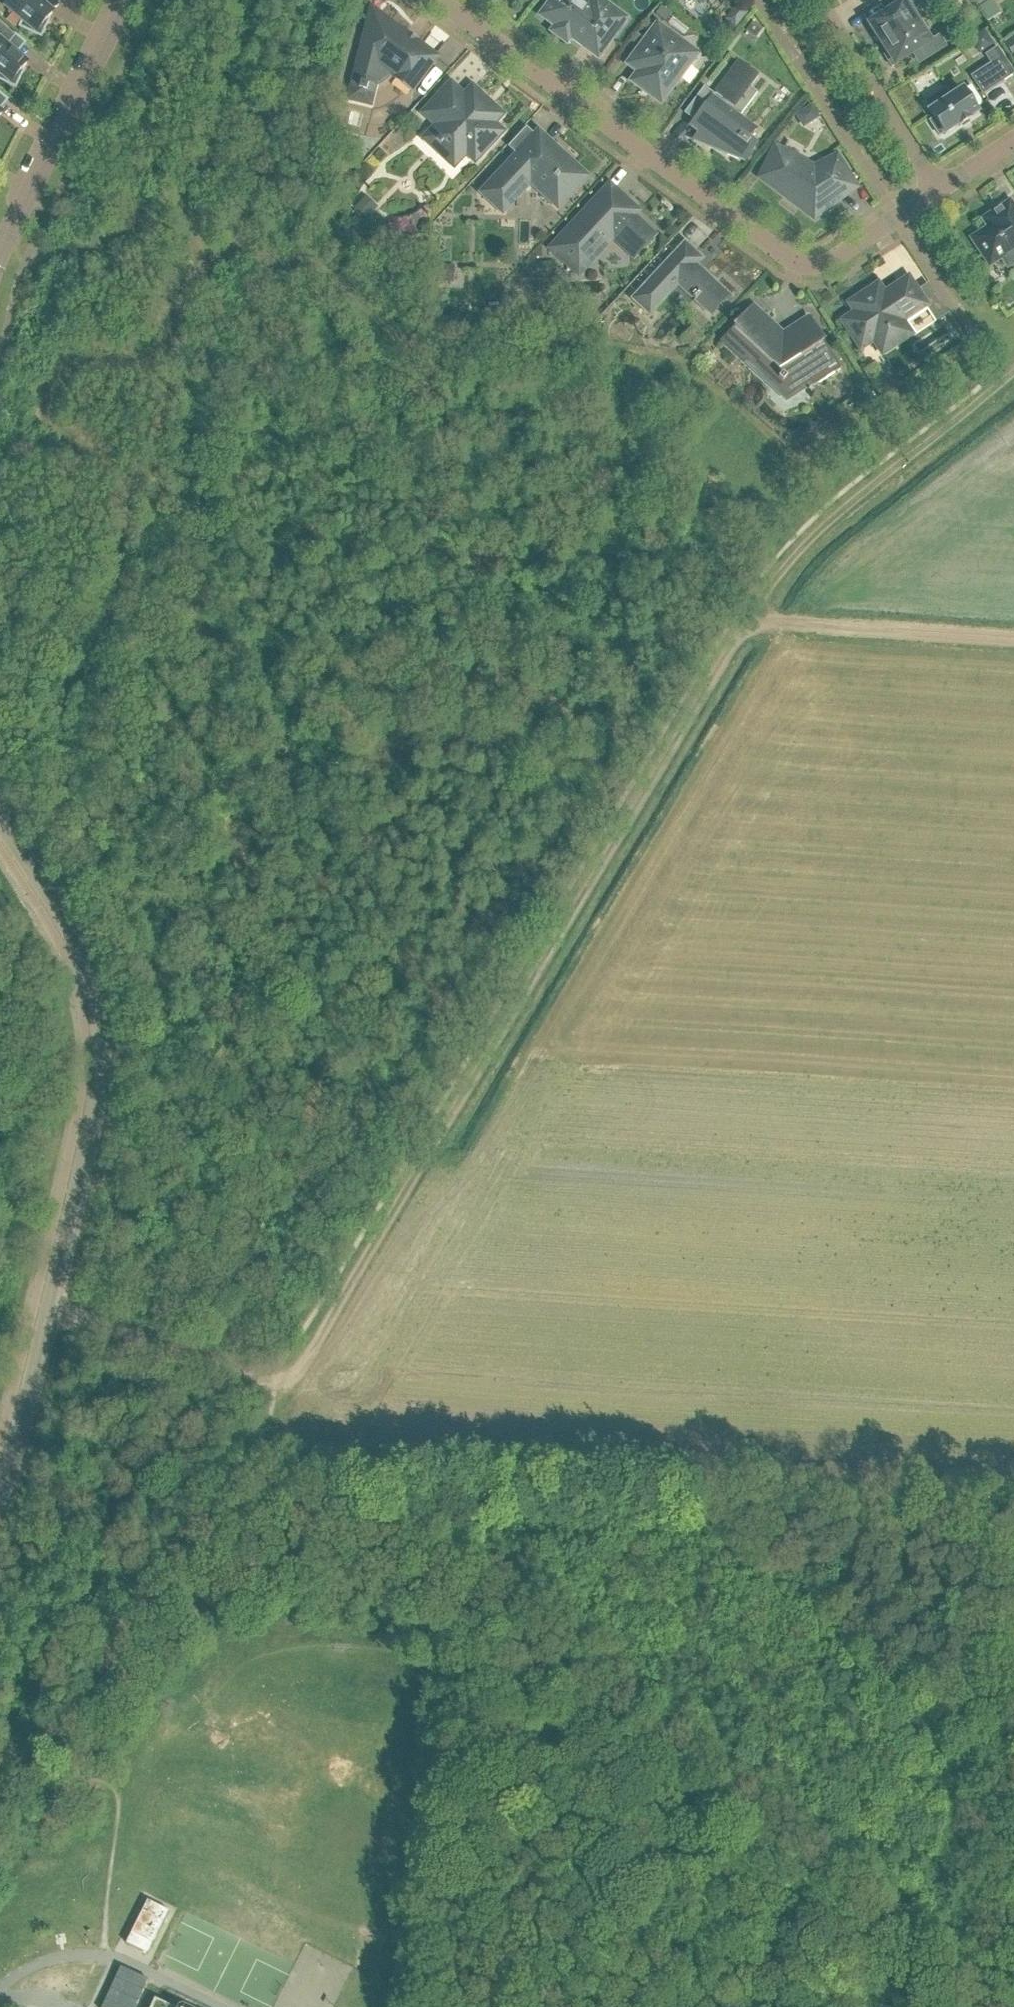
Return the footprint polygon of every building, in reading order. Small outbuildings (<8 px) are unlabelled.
[(46,22),(52,15),(34,0),(12,0),(5,8),(24,24),(22,27),(40,35),(46,22)] [(576,0),(553,0),(541,17),(581,47),(584,43),(600,55),(626,21),(598,0),(592,0),(586,7),(576,0)] [(920,22),(907,2),(910,0),(887,0),(886,1),(893,11),(868,26),(881,46),(920,22)] [(737,6),(731,14),(742,22),(748,15),(737,6)] [(664,23),(670,15),(661,8),(655,16),(664,23)] [(411,46),(389,29),(390,24),(369,19),(348,105),(373,110),(379,83),(383,80),(387,78),(391,75),(412,91),(436,58),(414,42),(411,46)] [(920,22),(881,46),(887,55),(884,57),(891,68),(918,51),(925,61),(945,48),(938,38),(932,42),(920,22)] [(21,72),(26,65),(6,48),(15,37),(0,24),(0,79),(14,86),(21,72)] [(753,24),(746,33),(755,39),(761,31),(753,24)] [(660,105),(698,55),(657,25),(626,66),(637,74),(630,83),(660,105)] [(1013,58),(1013,37),(1004,44),(1013,58)] [(1003,83),(1013,75),(1013,74),(998,50),(986,57),(1003,83)] [(738,119),(757,94),(749,87),(757,76),(740,63),(715,96),(704,88),(697,98),(708,106),(692,128),(714,144),(711,148),(744,162),(754,148),(740,138),(748,127),(738,119)] [(464,98),(450,86),(423,115),(437,127),(431,134),(438,141),(437,143),(440,147),(442,144),(460,161),(469,151),(478,159),(502,133),(493,125),(501,116),(485,101),(472,89),(464,98)] [(925,104),(931,112),(929,113),(934,120),(929,123),(939,137),(943,134),(944,136),(959,126),(959,127),(970,121),(969,120),(977,114),(962,92),(951,99),(945,90),(925,104)] [(811,107),(795,119),(802,129),(819,118),(811,107)] [(558,160),(550,153),(553,150),(538,136),(519,156),(518,155),(481,195),(502,214),(531,182),(543,193),(541,195),(557,210),(576,189),(574,187),(583,178),(560,157),(558,160)] [(817,170),(779,150),(770,163),(773,165),(762,179),(787,198),(785,200),(796,208),(797,206),(810,216),(814,217),(814,216),(828,207),(837,199),(854,188),(835,158),(817,170)] [(639,225),(631,217),(635,213),(609,189),(552,250),(578,274),(612,237),(635,258),(653,238),(650,235),(652,233),(641,223),(639,225)] [(363,201),(356,209),(367,220),(375,212),(363,201)] [(1009,203),(990,216),(995,224),(971,240),(989,266),(1001,259),(1007,268),(1013,264),(1013,210),(1009,203)] [(728,297),(695,267),(701,260),(685,244),(632,300),(649,316),(682,281),(697,294),(692,300),(710,316),(728,297)] [(441,266),(440,284),(454,285),(455,267),(441,266)] [(927,307),(937,323),(949,315),(929,285),(917,292),(910,281),(900,288),(898,285),(884,294),(880,288),(850,308),(854,314),(842,322),(860,351),(873,343),(878,350),(879,349),(884,357),(912,338),(907,331),(908,330),(903,323),(927,307)] [(782,336),(752,308),(719,343),(743,365),(746,362),(747,363),(773,387),(778,382),(781,385),(784,382),(796,393),(810,384),(813,388),(840,370),(808,320),(789,333),(789,332),(782,336)] [(147,1901),(125,1943),(147,1954),(168,1912),(147,1901)] [(101,2006),(134,2006),(145,1982),(118,1970),(101,2006)]
